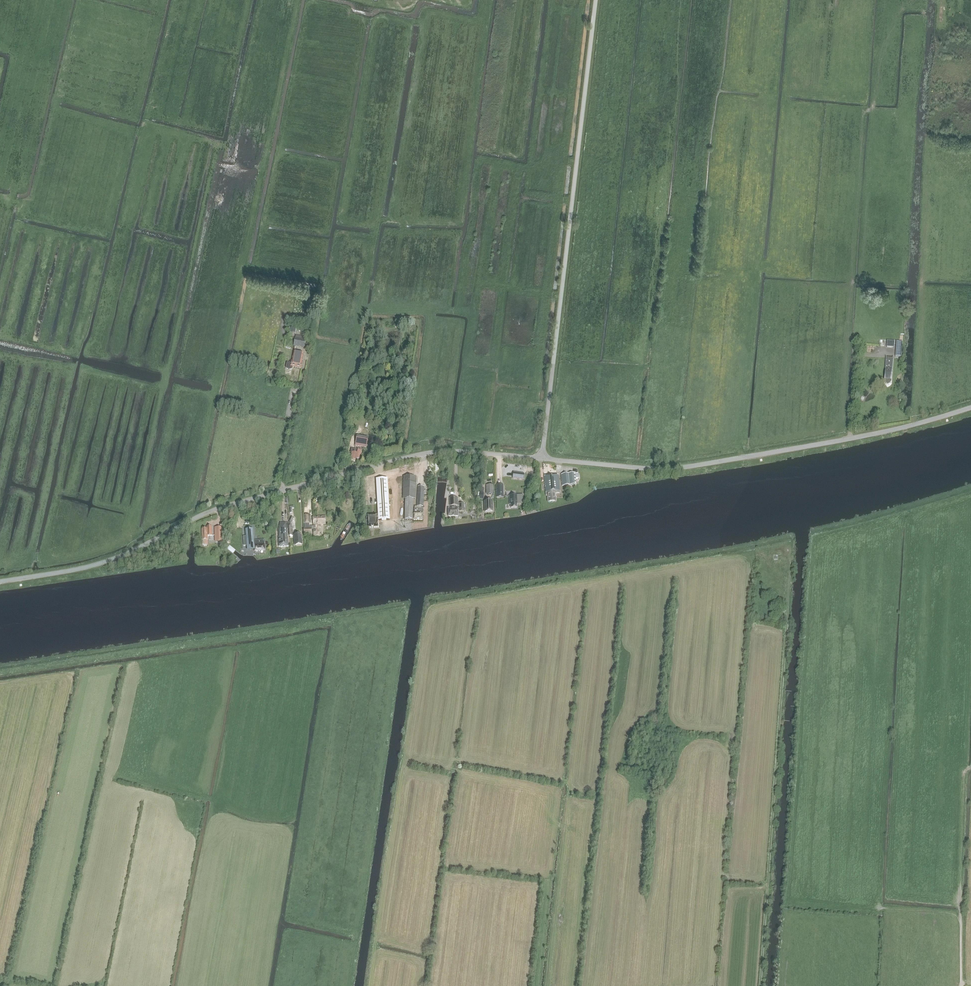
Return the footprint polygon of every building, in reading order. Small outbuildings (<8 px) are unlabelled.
[(303,347),(305,340),(295,338),(294,345),(303,347)] [(301,356),(293,354),(292,361),(291,361),(291,363),(287,362),(286,368),(287,369),(291,370),(292,369),(292,367),(301,369),(302,362),(300,362),(301,356)] [(885,382),(890,383),(891,375),(892,375),(893,358),(886,357),(884,375),(885,375),(885,382)] [(355,445),(366,447),(368,438),(357,436),(355,445)] [(361,450),(358,450),(351,449),(351,453),(352,453),(351,460),(356,461),(357,458),(359,459),(360,459),(361,450)] [(575,473),(561,474),(562,486),(576,485),(575,479),(578,478),(578,473),(575,474),(575,473)] [(544,476),(546,496),(547,496),(548,502),(556,501),(555,493),(560,493),(558,475),(544,476)] [(413,499),(415,499),(416,477),(404,477),(403,499),(405,499),(405,520),(412,520),(413,499)] [(378,520),(389,520),(387,479),(376,480),(378,516),(377,516),(366,516),(366,528),(378,528),(377,520),(378,520)] [(423,513),(423,509),(421,509),(421,507),(423,507),(424,487),(418,486),(417,507),(415,506),(414,513),(413,513),(413,520),(423,520),(423,513)] [(518,504),(518,495),(509,495),(509,504),(511,504),(511,508),(517,508),(517,504),(518,504)] [(459,504),(458,504),(458,498),(450,498),(450,506),(451,506),(451,508),(448,508),(448,517),(458,517),(458,511),(459,511),(459,512),(464,511),(464,504),(459,504)] [(309,526),(309,523),(310,523),(310,515),(304,515),(304,523),(305,523),(305,528),(304,528),(304,534),(311,534),(311,529),(314,529),(314,538),(322,538),(321,535),(323,535),(323,524),(325,524),(325,516),(313,516),(313,524),(314,524),(314,526),(309,526)] [(279,547),(288,546),(288,537),(287,537),(287,529),(286,529),(286,523),(280,523),(280,529),(279,529),(279,537),(278,537),(279,547)] [(207,529),(202,529),(202,545),(208,545),(207,536),(212,535),(212,527),(207,527),(207,529)] [(254,541),(253,529),(246,529),(247,550),(254,549),(254,551),(265,550),(264,540),(254,541)]
